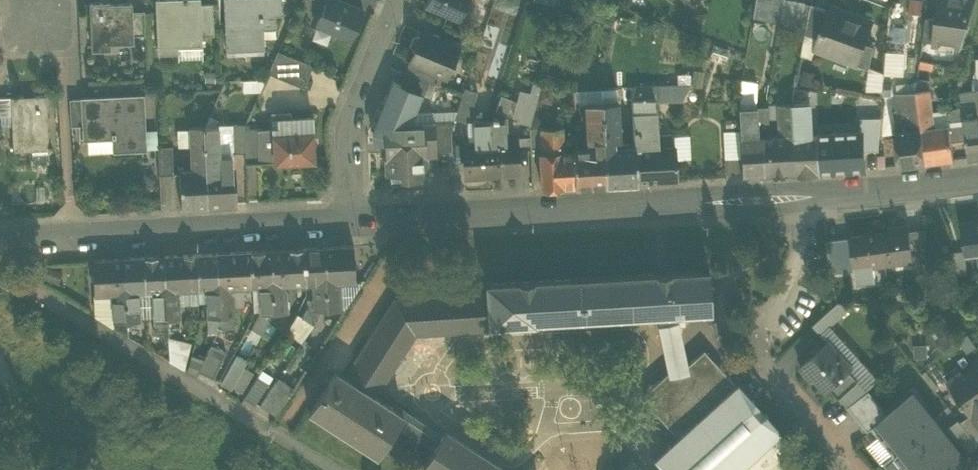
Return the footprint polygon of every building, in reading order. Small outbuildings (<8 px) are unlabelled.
[(158,53),(178,52),(177,46),(202,45),(201,32),(200,3),(200,0),(156,0),(158,53)] [(226,50),(264,48),(263,24),(276,24),(275,10),(282,10),(282,0),(224,0),(226,50)] [(351,39),(363,9),(341,0),(326,0),(325,2),(316,24),(351,39)] [(460,19),(468,0),(426,0),(424,4),(460,19)] [(782,16),(785,0),(756,0),(754,11),(782,16)] [(804,0),(785,0),(782,16),(781,20),(802,24),(807,1),(804,0)] [(907,11),(920,12),(921,0),(907,0),(907,11)] [(960,45),(974,0),(940,0),(938,18),(935,42),(960,45)] [(90,2),(92,50),(111,49),(111,43),(134,42),(133,34),(132,10),(132,2),(109,3),(109,1),(90,2)] [(200,3),(201,32),(213,32),(212,3),(200,3)] [(806,32),(818,37),(829,9),(811,3),(806,32)] [(814,46),(850,60),(858,40),(863,42),(863,40),(869,24),(847,15),(849,12),(830,5),(829,9),(818,37),(814,46)] [(132,10),(133,34),(145,34),(144,10),(132,10)] [(781,21),(781,20),(782,16),(754,11),(753,16),(781,21)] [(923,40),(935,42),(938,18),(926,16),(923,40)] [(438,73),(446,76),(458,46),(421,31),(420,34),(419,33),(413,34),(409,43),(412,48),(414,48),(409,60),(409,61),(438,73)] [(873,44),(863,40),(863,42),(858,40),(850,60),(855,62),(855,61),(870,67),(873,44)] [(268,70),(305,85),(313,64),(278,50),(268,70)] [(884,74),(905,75),(907,51),(886,50),(884,71),(884,74)] [(912,65),(910,82),(917,81),(918,77),(920,59),(921,53),(911,52),(910,65),(912,65)] [(409,61),(405,72),(428,81),(434,84),(438,73),(409,61)] [(674,66),(674,81),(688,81),(689,67),(674,66)] [(884,71),(870,67),(866,90),(883,89),(884,74),(884,71)] [(423,93),(428,81),(405,72),(400,82),(400,83),(421,91),(420,92),(423,93)] [(929,79),(918,77),(917,81),(916,90),(930,88),(929,79)] [(738,106),(756,105),(757,81),(741,78),(738,94),(738,106)] [(964,117),(977,115),(977,78),(974,78),(974,88),(961,90),(964,117)] [(384,140),(385,154),(425,153),(435,152),(435,150),(434,121),(432,121),(408,123),(412,111),(420,92),(421,91),(400,83),(400,82),(394,80),(374,130),(374,141),(384,140)] [(794,93),(794,103),(810,102),(810,83),(796,81),(795,87),(794,93)] [(916,90),(917,81),(910,82),(901,83),(902,92),(916,90)] [(660,85),(660,105),(688,105),(688,98),(690,84),(660,85)] [(688,98),(688,105),(704,104),(704,84),(690,84),(688,98)] [(633,143),(634,146),(674,144),(673,134),(657,135),(657,126),(655,126),(653,85),(635,85),(632,101),(633,143)] [(455,116),(466,120),(476,91),(465,87),(462,95),(455,116)] [(537,97),(538,93),(533,92),(518,88),(517,92),(527,95),(537,97)] [(930,88),(916,90),(925,162),(955,159),(950,124),(935,126),(930,88)] [(901,166),(925,162),(916,90),(902,92),(898,92),(900,110),(909,109),(912,128),(896,130),(901,166)] [(12,117),(13,149),(49,148),(47,94),(11,96),(12,117)] [(114,135),(114,148),(145,146),(142,94),(82,97),(84,123),(84,137),(114,135)] [(521,119),(531,121),(537,97),(527,95),(521,119)] [(12,117),(11,96),(0,96),(0,117),(12,117)] [(70,98),(72,124),(84,123),(82,97),(70,98)] [(618,100),(601,101),(604,145),(614,144),(613,139),(620,138),(618,100)] [(593,145),(604,145),(601,101),(585,102),(587,140),(593,140),(593,145)] [(778,135),(772,136),(774,174),(798,173),(821,171),(819,133),(812,134),(810,102),(794,103),(777,104),(778,135)] [(742,176),(768,174),(766,136),(757,137),(756,105),(738,106),(739,129),(741,157),(742,176)] [(272,111),(273,126),(278,126),(278,117),(290,116),(290,110),(272,111)] [(432,111),(412,111),(408,123),(432,121),(432,111)] [(273,126),(274,160),(313,158),(311,115),(290,116),(278,117),(278,126),(273,126)] [(964,117),(964,118),(967,140),(969,157),(977,155),(977,115),(964,117)] [(500,118),(489,119),(492,174),(518,173),(517,138),(501,139),(500,118)] [(954,119),(957,141),(967,140),(964,118),(954,119)] [(467,175),(492,174),(489,119),(478,119),(479,140),(467,141),(465,141),(467,175)] [(478,119),(466,120),(467,141),(479,140),(478,119)] [(434,121),(435,150),(451,149),(450,131),(454,120),(434,121)] [(231,150),(245,151),(244,127),(244,123),(231,123),(232,147),(231,147),(231,150)] [(190,126),(191,146),(205,145),(204,125),(190,126)] [(204,125),(205,145),(207,203),(235,202),(233,164),(232,164),(220,165),(219,154),(219,144),(218,125),(204,125)] [(542,132),(543,152),(564,151),(563,125),(541,127),(542,132)] [(245,151),(246,162),(274,160),(273,126),(244,127),(245,151)] [(724,158),(741,157),(739,129),(722,130),(724,158)] [(863,131),(832,133),(834,171),(865,169),(863,131)] [(530,133),(531,158),(542,157),(542,152),(543,152),(542,132),(530,133)] [(821,172),(834,171),(832,133),(819,133),(821,171),(821,172)] [(768,174),(774,174),(772,136),(766,136),(768,174)] [(606,183),(635,181),(634,146),(633,143),(614,144),(604,145),(606,183)] [(675,179),(674,144),(634,146),(635,181),(675,179)] [(158,146),(159,172),(172,171),(171,145),(158,146)] [(181,205),(207,203),(205,145),(191,146),(192,167),(179,167),(181,205)] [(575,184),(606,183),(604,145),(593,145),(577,146),(573,146),(574,150),(575,184)] [(544,186),(575,184),(574,150),(564,151),(543,152),(542,152),(542,157),(544,186)] [(426,169),(425,153),(385,154),(386,170),(401,170),(401,176),(423,175),(422,169),(426,169)] [(220,165),(232,164),(232,154),(219,154),(220,165)] [(966,255),(977,254),(977,220),(962,222),(965,250),(966,255)] [(889,231),(882,232),(885,259),(886,263),(902,261),(902,257),(913,255),(910,229),(909,224),(888,227),(889,231)] [(913,255),(915,271),(931,269),(926,227),(910,229),(913,255)] [(873,261),(885,259),(882,232),(865,235),(865,233),(850,236),(850,237),(854,269),(856,283),(876,281),(874,266),(873,261)] [(841,238),(845,266),(830,267),(831,272),(854,269),(850,237),(841,238)] [(826,240),(830,267),(845,266),(841,238),(826,240)] [(324,245),(325,279),(338,278),(355,278),(353,244),(324,245)] [(305,280),(313,280),(325,279),(324,245),(303,246),(305,280)] [(270,248),(271,282),(281,281),(305,280),(303,246),(270,248)] [(251,283),(259,282),(271,282),(270,248),(250,249),(251,283)] [(216,251),(218,284),(227,284),(251,283),(250,249),(216,251)] [(966,255),(965,250),(955,251),(957,274),(967,274),(966,255)] [(198,285),(206,285),(218,284),(216,251),(196,252),(198,285)] [(164,253),(165,287),(173,287),(198,285),(196,252),(164,253)] [(145,288),(152,288),(165,287),(164,253),(144,254),(145,288)] [(123,255),(125,289),(137,288),(145,288),(144,254),(123,255)] [(95,290),(113,290),(125,289),(123,255),(93,257),(95,290)] [(658,312),(659,324),(679,323),(684,322),(683,311),(710,309),(708,269),(485,280),(486,292),(487,323),(491,323),(536,321),(536,318),(658,312)] [(339,306),(338,278),(325,279),(327,307),(339,306)] [(313,280),(314,306),(315,307),(319,307),(327,307),(325,279),(313,280)] [(285,288),(281,281),(271,282),(273,310),(286,309),(285,288)] [(273,310),(271,282),(259,282),(260,309),(260,310),(273,310)] [(220,312),(218,284),(206,285),(207,313),(220,312)] [(218,284),(220,312),(233,311),(232,290),(227,284),(218,284)] [(167,315),(165,287),(152,288),(153,315),(167,315)] [(178,294),(173,287),(165,287),(167,315),(179,314),(178,294)] [(138,316),(137,288),(125,289),(126,317),(138,316)] [(138,316),(146,316),(145,288),(137,288),(138,316)] [(152,288),(145,288),(146,316),(153,315),(152,288)] [(126,317),(125,289),(113,290),(114,317),(126,317)] [(96,314),(115,325),(114,317),(113,290),(95,290),(96,314)] [(491,327),(491,323),(487,323),(486,292),(395,296),(379,321),(458,317),(459,328),(491,327)] [(814,324),(823,334),(832,326),(849,310),(842,303),(838,303),(835,305),(814,324)] [(311,320),(319,307),(315,307),(314,306),(309,305),(302,315),(311,320)] [(252,323),(262,329),(273,310),(260,310),(260,309),(252,323)] [(234,323),(233,311),(220,312),(215,324),(234,323)] [(179,314),(167,315),(167,322),(168,333),(177,336),(180,326),(179,314)] [(126,317),(114,317),(115,325),(127,332),(126,317)] [(414,331),(459,329),(459,328),(458,317),(379,321),(370,335),(369,335),(344,373),(376,393),(414,331)] [(657,324),(667,371),(672,366),(678,372),(687,363),(679,323),(659,324),(657,324)] [(823,334),(828,340),(853,367),(850,369),(858,379),(867,388),(879,378),(832,326),(823,334)] [(977,344),(968,331),(958,339),(967,352),(977,344)] [(169,357),(182,365),(190,340),(177,336),(168,333),(169,357)] [(199,364),(213,370),(222,346),(208,340),(199,364)] [(832,387),(839,396),(840,396),(858,379),(850,369),(853,367),(828,340),(801,364),(814,379),(818,375),(829,388),(832,387)] [(928,344),(914,344),(914,357),(928,357),(928,344)] [(704,348),(687,363),(678,372),(672,366),(667,371),(641,395),(677,435),(735,383),(704,348)] [(220,380),(231,385),(246,357),(236,351),(220,380)] [(977,366),(963,376),(965,378),(952,387),(971,414),(977,423),(977,365),(977,366)] [(376,451),(394,422),(400,412),(402,409),(376,393),(344,373),(336,368),(309,409),(376,451)] [(244,394),(254,400),(267,380),(257,374),(244,394)] [(840,396),(848,405),(868,390),(867,388),(858,379),(840,396)] [(255,408),(271,417),(288,390),(273,380),(255,408)] [(779,431),(780,430),(737,381),(735,383),(677,435),(654,455),(667,469),(735,469),(779,431)] [(848,405),(867,430),(872,426),(881,418),(888,412),(870,389),(868,390),(848,405)] [(967,461),(913,393),(888,412),(881,418),(872,426),(879,435),(894,453),(904,466),(908,469),(956,469),(967,461)] [(438,436),(424,428),(415,422),(400,412),(394,422),(409,431),(418,437),(432,446),(438,436)] [(977,442),(977,423),(971,414),(961,421),(977,442)] [(419,416),(415,422),(424,428),(428,422),(419,416)] [(977,443),(977,442),(961,421),(959,418),(948,426),(968,450),(977,443)] [(438,436),(432,446),(420,464),(429,469),(510,469),(443,428),(438,436)] [(415,442),(418,437),(409,431),(406,437),(415,442)] [(779,431),(735,469),(784,469),(783,463),(776,460),(775,455),(784,446),(781,434),(779,431)] [(894,453),(879,435),(868,444),(882,463),(884,461),(894,453)] [(884,461),(891,469),(899,469),(904,466),(894,453),(884,461)] [(640,464),(631,457),(621,469),(635,469),(640,464)]
